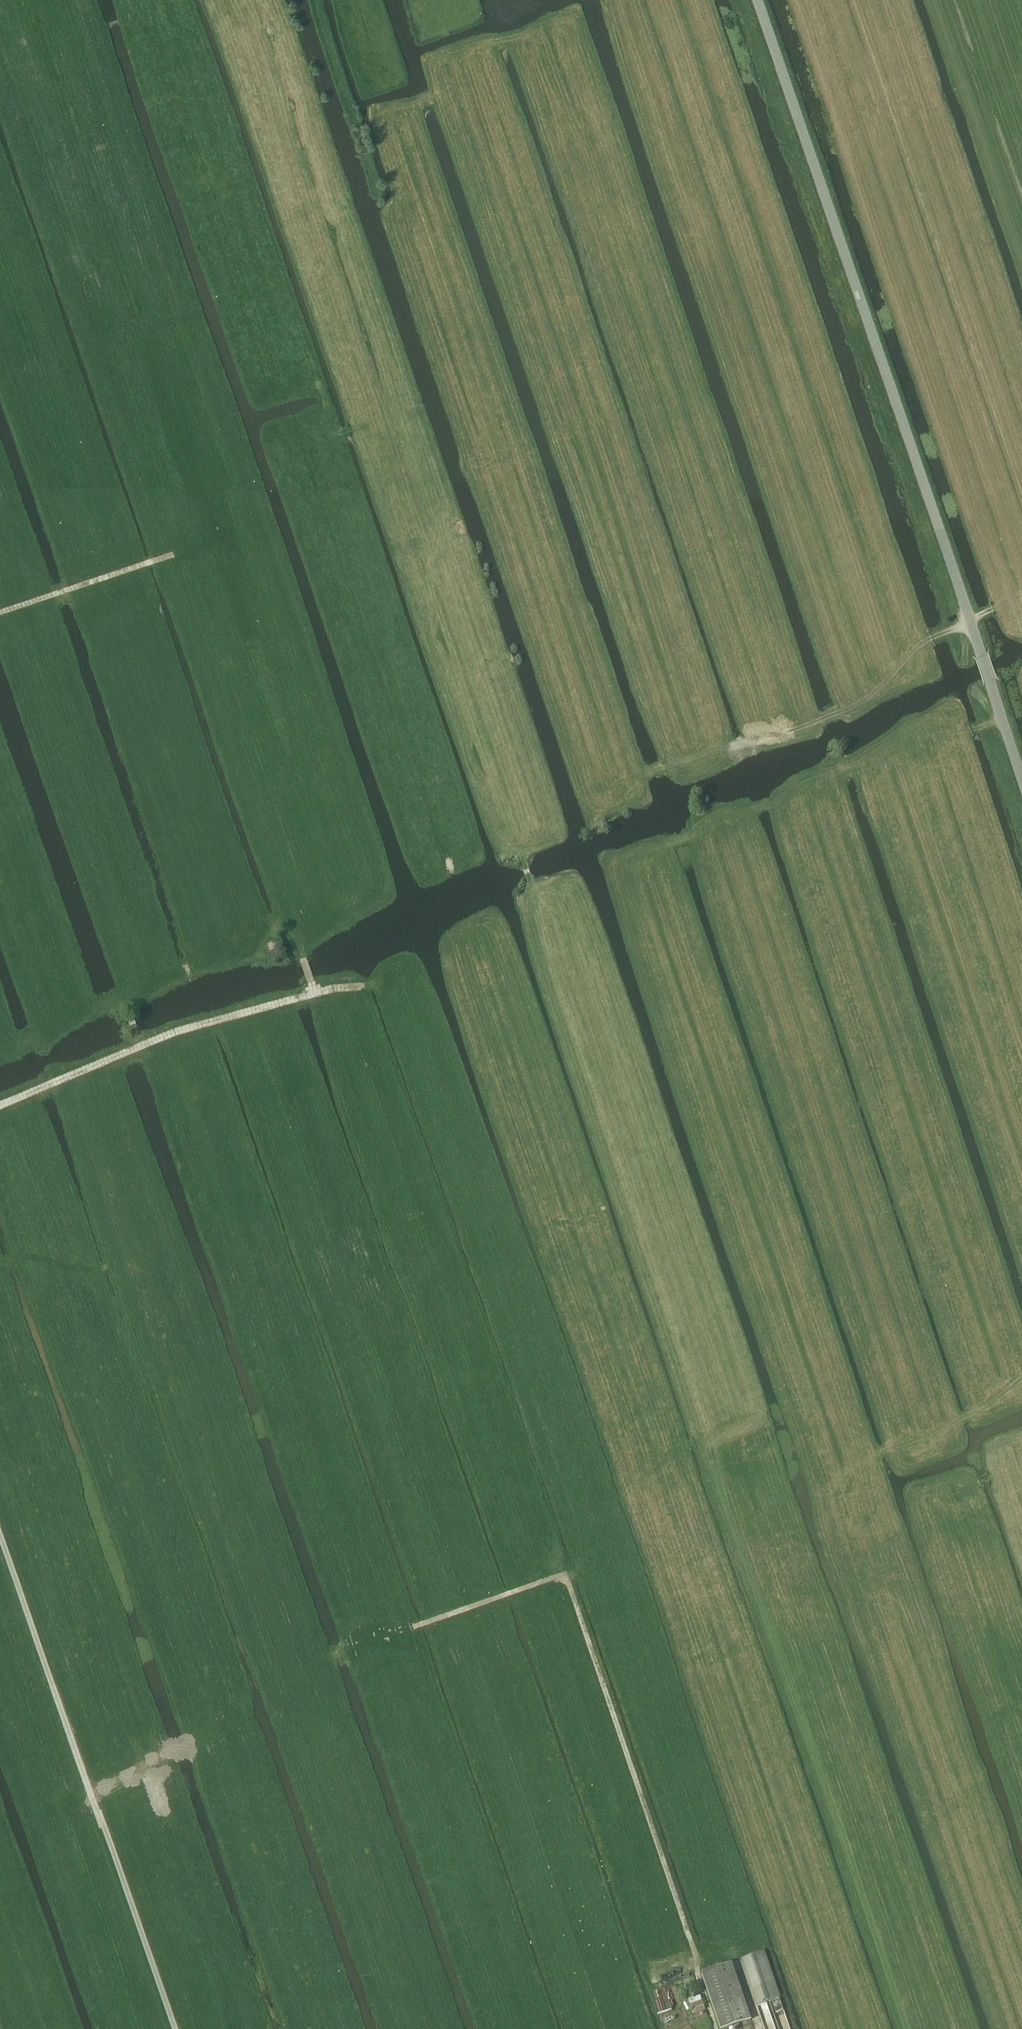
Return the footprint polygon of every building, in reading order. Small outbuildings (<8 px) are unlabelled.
[(276,949),(273,940),(266,943),(269,952),(276,949)] [(740,1960),(756,2005),(779,1998),(765,1953),(740,1960)] [(751,2020),(731,1963),(701,1973),(721,2028),(723,2028),(751,2020)]
